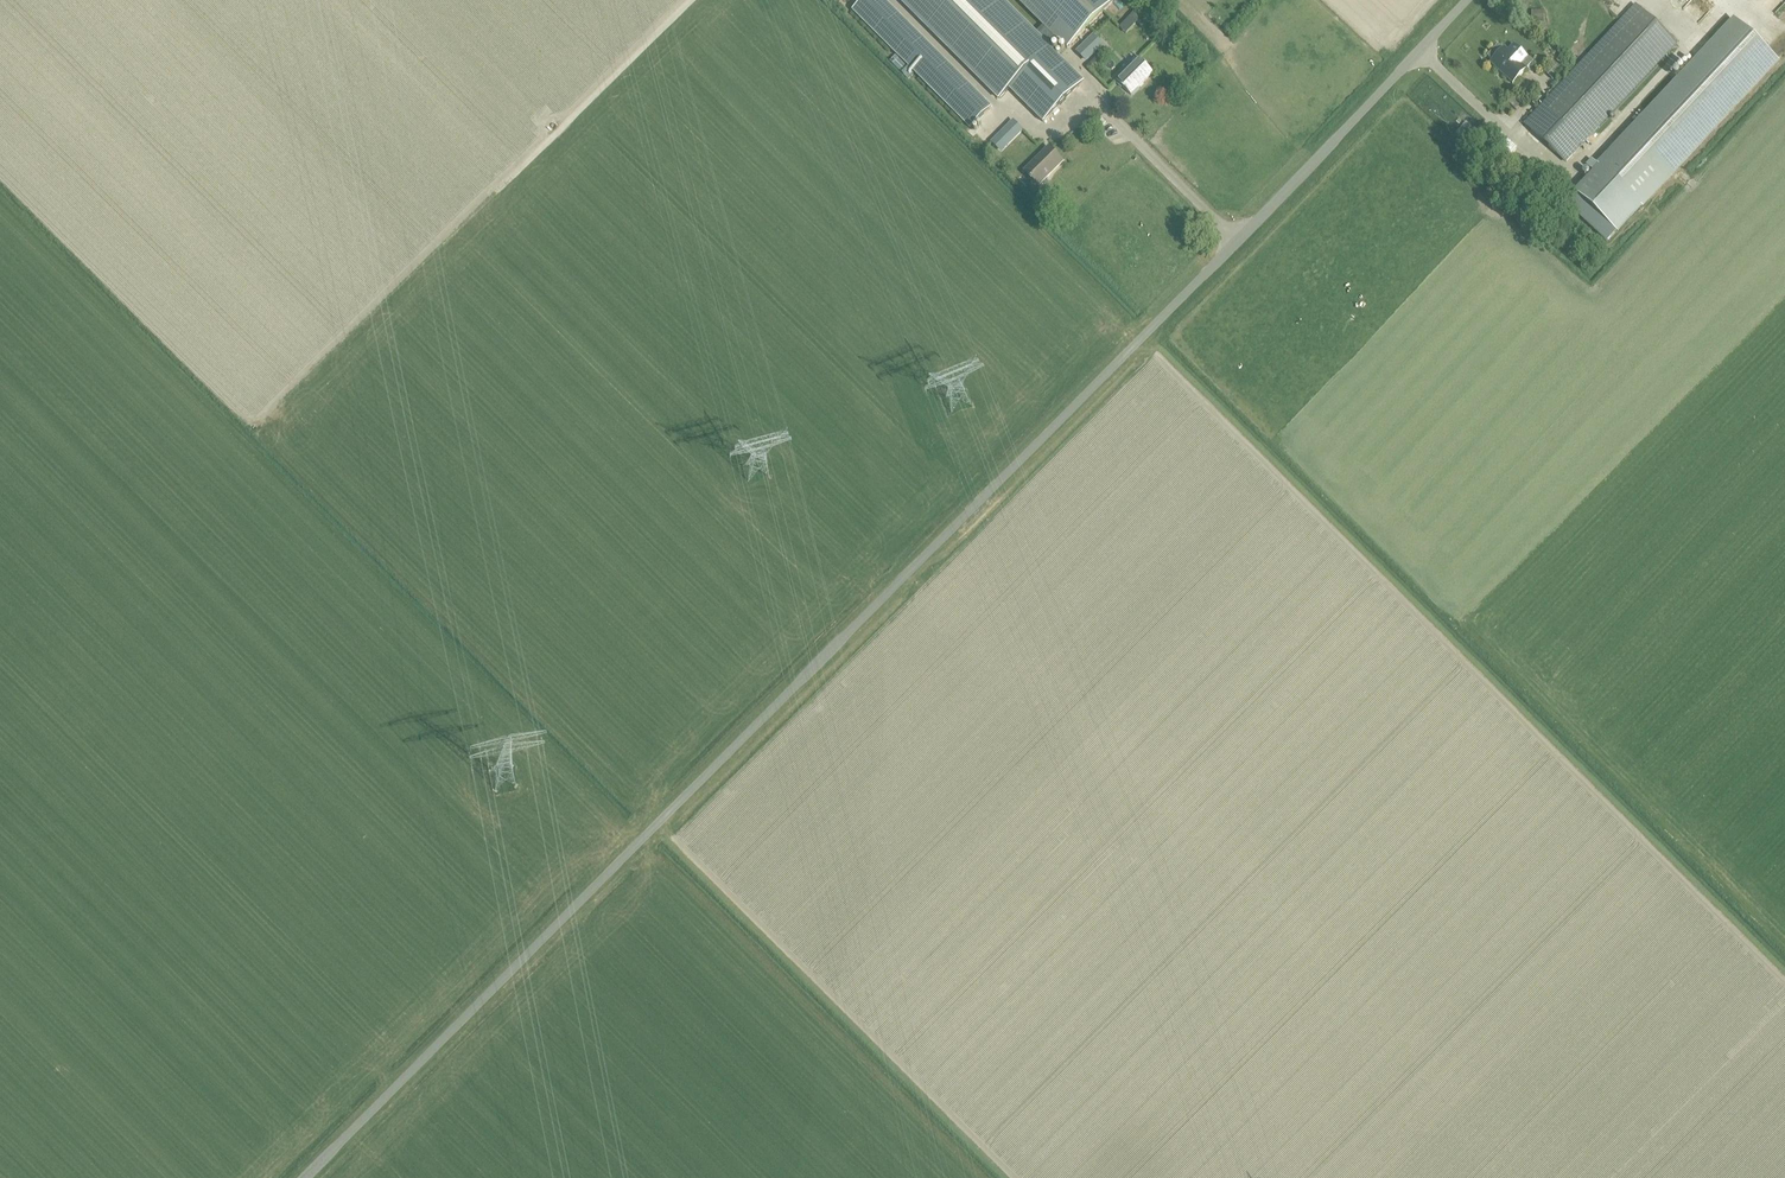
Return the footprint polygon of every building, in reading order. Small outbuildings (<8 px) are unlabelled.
[(991,107),(883,0),(863,0),(852,11),(970,128),(991,107)] [(999,98),(1009,88),(1038,118),(1043,122),(1083,82),(1078,77),(1049,48),(1058,39),(1067,48),(1115,0),(1019,0),(1046,27),(1037,36),(1001,0),(900,0),(999,98)] [(1634,5),(1524,123),(1531,129),(1527,133),(1537,143),(1541,139),(1566,162),(1676,44),(1634,5)] [(1777,60),(1734,20),(1575,191),(1617,230),(1777,60)] [(1497,45),(1487,56),(1491,60),(1489,62),(1512,84),(1532,62),(1513,44),(1507,50),(1504,47),(1502,49),(1497,45)] [(1116,80),(1131,95),(1153,73),(1138,58),(1116,80)] [(1005,128),(998,136),(1007,145),(1014,138),(1005,128)] [(1024,171),(1032,179),(1032,184),(1037,184),(1038,185),(1040,184),(1047,183),(1047,176),(1062,162),(1048,148),(1024,171)]
